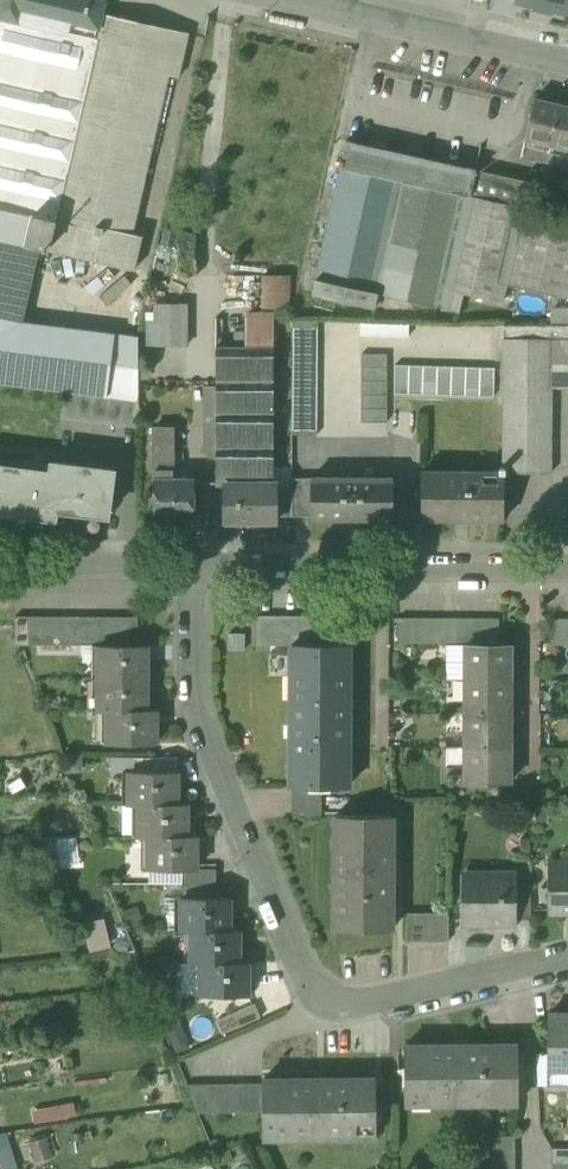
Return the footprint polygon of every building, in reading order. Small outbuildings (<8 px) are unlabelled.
[(98,0),(0,0),(0,382),(66,390),(138,400),(138,376),(138,338),(22,324),(39,248),(135,270),(143,237),(132,234),(168,76),(179,78),(189,34),(102,14),(105,2),(105,1),(98,0)] [(534,4),(533,8),(552,12),(553,8),(567,12),(567,0),(517,0),(534,4)] [(525,139),(551,145),(560,106),(533,100),(525,139)] [(551,145),(567,149),(567,108),(560,106),(551,145)] [(547,161),(551,145),(525,139),(521,155),(547,161)] [(378,294),(436,307),(462,195),(469,197),(469,196),(475,169),(346,141),(340,168),(313,294),(375,307),(378,294)] [(551,145),(547,161),(567,166),(567,149),(551,145)] [(469,196),(524,208),(530,181),(475,169),(469,196)] [(469,196),(469,197),(462,195),(436,307),(459,312),(463,294),(502,303),(506,285),(567,298),(567,218),(524,208),(469,196)] [(260,309),(289,310),(289,276),(261,276),(260,309)] [(154,347),(186,347),(186,304),(156,304),(154,313),(154,347)] [(194,304),(186,304),(186,347),(194,347),(194,304)] [(567,326),(567,310),(552,310),(552,326),(567,326)] [(245,319),(245,348),(273,348),(273,319),(245,319)] [(317,334),(317,321),(293,321),(293,334),(317,334)] [(385,337),(385,322),(361,323),(361,337),(385,337)] [(385,322),(385,337),(409,336),(409,322),(385,322)] [(550,474),(551,388),(567,388),(567,327),(552,327),(504,327),(504,401),(504,468),(500,467),(500,472),(504,472),(504,474),(550,474)] [(317,347),(317,334),(293,334),(293,346),(317,347)] [(317,359),(317,347),(293,346),(293,359),(317,359)] [(216,348),(216,388),(216,460),(217,487),(223,487),(223,486),(274,486),(273,348),(245,348),(216,348)] [(361,369),(387,369),(387,356),(361,355),(361,369)] [(317,372),(317,359),(293,359),(293,372),(317,372)] [(408,394),(409,365),(395,365),(394,393),(408,394)] [(423,395),(424,366),(409,365),(408,394),(423,395)] [(437,395),(438,366),(424,366),(423,395),(437,395)] [(451,396),(452,367),(438,366),(437,395),(451,396)] [(465,396),(467,367),(452,367),(451,396),(465,396)] [(480,397),(481,368),(467,367),(465,396),(480,397)] [(481,368),(480,397),(494,397),(495,368),(481,368)] [(361,383),(387,383),(387,369),(361,369),(361,383)] [(317,385),(317,372),(293,372),(293,385),(317,385)] [(361,396),(387,396),(387,383),(361,383),(361,396)] [(317,398),(317,385),(293,385),(292,397),(317,398)] [(211,460),(216,460),(216,388),(205,388),(206,454),(211,460)] [(62,417),(138,427),(138,414),(138,400),(66,390),(62,417)] [(361,410),(387,410),(387,396),(361,396),(361,410)] [(317,410),(317,398),(292,397),(292,410),(317,410)] [(316,423),(317,410),(292,410),(292,423),(316,423)] [(361,423),(387,423),(387,410),(361,410),(361,423)] [(316,436),(316,423),(292,423),(292,436),(316,436)] [(154,519),(195,519),(195,479),(172,479),(172,472),(175,472),(175,428),(154,428),(154,479),(154,519)] [(55,518),(57,509),(108,516),(114,472),(52,464),(51,473),(0,466),(0,511),(55,518)] [(422,520),(504,521),(504,474),(504,472),(500,472),(422,472),(422,520)] [(292,479),(292,486),(292,518),(312,518),(312,479),(292,479)] [(312,520),(394,520),(394,480),(312,479),(312,518),(312,520)] [(223,520),(278,520),(278,518),(278,486),(274,486),(223,486),(223,487),(223,520)] [(278,518),(292,518),(292,486),(278,486),(278,518)] [(256,645),(292,646),(292,645),(323,645),(323,616),(257,616),(256,645)] [(15,646),(29,646),(30,617),(15,617),(15,646)] [(29,646),(43,646),(43,617),(30,617),(29,646)] [(43,646),(56,646),(56,617),(43,617),(43,646)] [(56,646),(70,646),(70,617),(56,617),(56,646)] [(70,646),(83,646),(83,617),(70,617),(70,646)] [(83,646),(96,646),(96,617),(83,617),(83,646)] [(99,646),(110,646),(110,617),(96,617),(96,646),(99,646)] [(110,646),(123,646),(123,618),(110,617),(110,646)] [(138,618),(123,618),(123,646),(138,646),(138,618)] [(399,645),(413,645),(413,618),(399,618),(399,645)] [(413,645),(427,645),(428,618),(413,618),(413,645)] [(427,645),(442,645),(442,618),(428,618),(427,645)] [(442,645),(456,645),(456,619),(442,618),(442,645)] [(456,645),(470,645),(470,619),(456,619),(456,645)] [(472,645),(485,645),(485,619),(470,619),(470,645),(472,645)] [(485,645),(499,645),(499,619),(485,619),(485,645)] [(549,645),(564,645),(564,619),(549,619),(549,645)] [(292,700),(292,702),(349,702),(349,645),(323,645),(292,645),(292,646),(292,676),(299,676),(299,700),(292,700)] [(466,680),(472,680),(511,680),(511,646),(499,645),(485,645),(472,645),(472,664),(466,664),(466,680)] [(99,646),(99,678),(147,679),(147,646),(138,646),(123,646),(110,646),(99,646)] [(99,710),(108,710),(147,710),(147,679),(99,678),(99,710)] [(511,714),(511,680),(472,680),(472,698),(466,698),(465,714),(472,714),(511,714)] [(349,787),(349,702),(292,702),(292,725),(299,725),(299,763),(292,763),(292,787),(322,787),(349,787)] [(156,711),(147,710),(108,710),(108,743),(156,743),(156,711)] [(511,748),(511,714),(472,714),(472,732),(465,732),(465,748),(472,748),(511,748)] [(511,782),(511,748),(472,748),(472,766),(465,766),(465,782),(511,782)] [(129,805),(139,805),(177,805),(178,772),(130,772),(129,805)] [(292,787),(292,801),(292,815),(322,816),(322,801),(322,787),(292,787)] [(139,836),(149,836),(187,836),(187,805),(177,805),(139,805),(139,836)] [(341,930),(392,930),(393,816),(342,816),(341,866),(336,866),(336,897),(341,897),(341,930)] [(79,838),(57,835),(55,858),(76,860),(79,838)] [(196,836),(187,836),(149,836),(148,869),(182,869),(196,869),(196,836)] [(555,862),(554,885),(548,885),(548,910),(567,910),(567,862),(555,862)] [(182,869),(182,883),(218,884),(218,869),(196,869),(182,869)] [(464,925),(517,925),(517,919),(518,884),(518,873),(468,873),(467,896),(464,896),(464,925)] [(218,898),(218,884),(182,883),(182,897),(218,898)] [(517,919),(531,919),(532,884),(518,884),(517,919)] [(182,930),(192,930),(230,930),(230,898),(218,898),(182,897),(182,930)] [(408,942),(449,942),(449,913),(409,913),(408,942)] [(81,921),(88,949),(108,944),(101,916),(81,921)] [(191,963),(201,963),(239,963),(239,930),(230,930),(192,930),(191,963)] [(181,994),(201,994),(201,963),(191,963),(181,963),(181,994)] [(249,963),(239,963),(201,963),(201,994),(201,995),(249,996),(249,963)] [(255,1004),(217,1020),(223,1033),(260,1017),(255,1004)] [(567,1068),(567,1015),(548,1015),(547,1068),(567,1068)] [(12,1057),(10,1043),(0,1045),(0,1059),(12,1057)] [(456,1103),(486,1103),(486,1097),(518,1097),(518,1046),(404,1046),(404,1098),(456,1098),(456,1103)] [(314,1136),(344,1136),(344,1130),(376,1130),(376,1079),(262,1080),(262,1110),(263,1131),(314,1131),(314,1136)] [(197,1106),(199,1111),(262,1110),(262,1080),(186,1080),(197,1106)] [(72,1100),(29,1107),(32,1121),(75,1113),(72,1100)] [(2,1168),(3,1168),(15,1164),(3,1134),(0,1134),(0,1165),(2,1168)] [(34,1160),(51,1154),(45,1135),(28,1141),(34,1160)] [(515,1136),(487,1136),(487,1168),(515,1168),(515,1136)] [(551,1148),(563,1148),(563,1136),(550,1136),(550,1148),(551,1148)] [(551,1163),(567,1163),(567,1148),(563,1148),(551,1148),(551,1163)]
